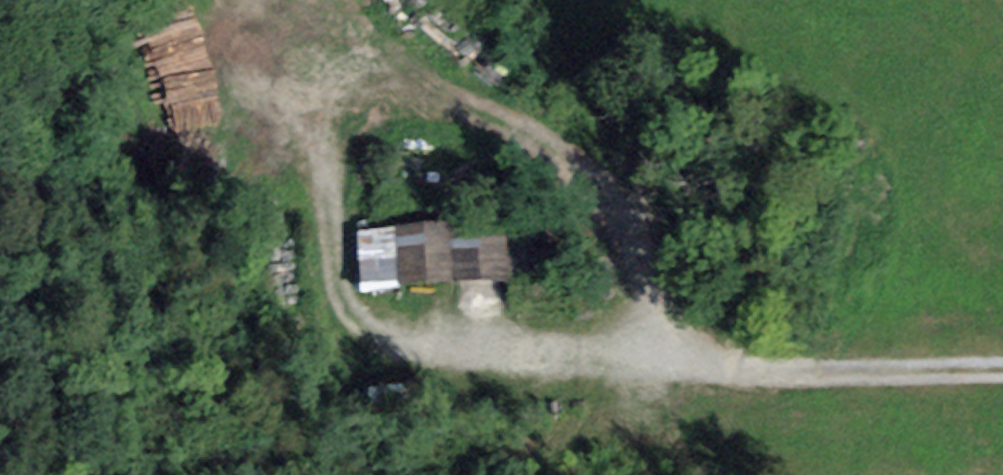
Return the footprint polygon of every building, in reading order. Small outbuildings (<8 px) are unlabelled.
[(504,221),(398,223),(399,284),(509,281),(504,221)]
